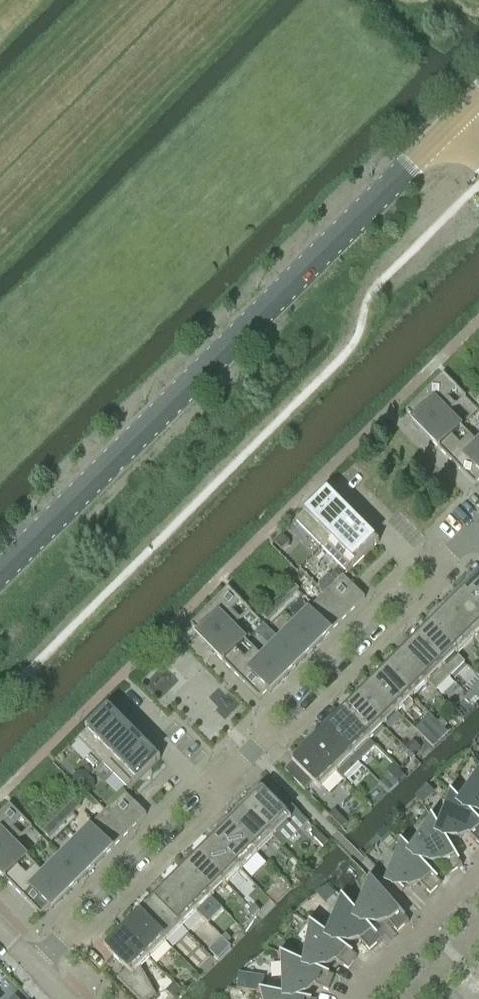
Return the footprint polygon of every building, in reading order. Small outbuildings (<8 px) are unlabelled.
[(443,376),(406,413),(414,421),(412,424),(413,424),(421,432),(443,410),(448,415),(456,407),(447,398),(456,389),(443,376)] [(443,410),(421,432),(429,440),(429,441),(430,441),(440,451),(453,438),(462,429),(452,419),(448,415),(443,410)] [(440,451),(452,463),(475,486),(478,482),(478,456),(473,450),(478,445),(474,441),(470,438),(461,447),(453,438),(440,451)] [(322,548),(351,519),(325,493),(296,522),(322,548)] [(348,574),(377,545),(351,519),(322,548),(348,574)] [(290,543),(282,536),(274,544),(282,552),(290,543)] [(478,613),(478,578),(477,576),(476,577),(474,576),(466,585),(467,586),(459,593),(478,613)] [(318,602),(308,612),(330,634),(340,624),(365,599),(351,585),(343,577),(318,602)] [(285,592),(291,598),(299,590),(293,584),(285,592)] [(228,589),(191,626),(199,635),(197,637),(197,638),(198,637),(206,646),(228,623),(233,628),(241,620),(231,611),(240,601),(228,589)] [(284,606),(291,598),(285,592),(277,600),(284,606)] [(459,593),(458,592),(449,601),(451,602),(443,609),(457,624),(473,640),(478,645),(478,644),(478,613),(459,593)] [(276,614),(284,606),(277,600),(270,608),(276,614)] [(268,622),(276,614),(270,608),(262,615),(268,622)] [(457,624),(443,609),(442,608),(433,617),(434,618),(426,626),(428,628),(428,627),(457,655),(473,640),(457,624)] [(300,620),(291,629),(313,651),(314,651),(313,651),(321,643),(322,643),(322,642),(330,634),(308,612),(300,620)] [(228,623),(206,646),(214,654),(214,655),(215,654),(223,663),(236,650),(245,640),(237,632),(233,628),(228,623)] [(450,678),(465,664),(457,655),(428,627),(428,628),(414,642),(450,678)] [(283,637),(274,645),(296,668),(304,660),(305,660),(305,659),(313,651),(291,629),(283,637)] [(436,692),(450,678),(414,642),(399,656),(427,684),(436,692)] [(262,657),(257,662),(279,685),(279,684),(287,676),(287,677),(288,676),(296,668),(274,645),(266,654),(262,657)] [(236,650),(223,663),(237,677),(259,700),(268,691),(270,694),(271,693),(279,685),(257,662),(262,657),(259,655),(253,649),(245,658),(236,650)] [(413,699),(427,684),(399,656),(385,670),(413,699)] [(398,713),(413,699),(385,670),(371,685),(398,713)] [(384,727),(398,713),(371,685),(356,699),(384,727)] [(369,742),(384,727),(356,699),(342,713),(369,742)] [(103,765),(133,736),(107,710),(77,739),(103,765)] [(324,729),(325,730),(353,758),(358,763),(375,747),(369,742),(342,713),(334,721),(333,720),(324,729)] [(353,758),(325,730),(318,737),(317,736),(308,745),(309,746),(337,774),(342,779),(358,763),(353,758)] [(129,791),(130,790),(159,762),(133,736),(103,765),(129,791)] [(320,791),(337,774),(309,746),(292,763),(294,765),(286,773),(304,791),(312,783),(320,791)] [(406,756),(411,762),(415,758),(409,753),(406,756)] [(404,776),(400,772),(393,765),(386,772),(397,783),(404,776)] [(460,804),(469,814),(470,813),(475,819),(478,817),(478,776),(460,804)] [(292,820),(290,819),(297,812),(275,790),(268,797),(265,794),(265,795),(261,790),(259,792),(258,791),(249,799),(250,800),(243,808),(274,839),(292,820)] [(451,794),(448,792),(447,793),(452,797),(439,830),(445,841),(446,841),(451,849),(467,833),(478,845),(478,823),(475,819),(470,813),(469,814),(460,804),(451,794)] [(103,815),(90,828),(112,851),(125,837),(147,816),(133,802),(125,794),(103,815)] [(75,801),(43,832),(49,838),(81,807),(75,801)] [(0,816),(0,850),(10,840),(15,845),(23,837),(14,827),(22,818),(10,806),(0,816)] [(274,839),(243,808),(242,807),(233,816),(234,817),(227,824),(258,855),(274,839)] [(342,829),(347,824),(334,811),(329,816),(342,829)] [(439,830),(432,819),(430,815),(429,816),(432,821),(411,853),(410,854),(420,863),(426,869),(440,860),(449,876),(463,868),(451,849),(446,841),(445,841),(439,830)] [(258,855),(227,824),(226,823),(217,832),(218,833),(210,841),(212,842),(240,871),(241,872),(258,855)] [(81,837),(73,845),(95,868),(103,859),(103,860),(104,859),(112,851),(90,828),(81,837)] [(323,848),(328,843),(315,830),(310,835),(323,848)] [(0,850),(0,875),(6,881),(19,868),(28,859),(19,849),(15,845),(10,840),(0,850)] [(411,853),(401,844),(399,841),(398,842),(402,846),(389,879),(386,876),(386,877),(402,893),(403,893),(400,890),(411,889),(417,882),(431,896),(442,885),(426,869),(420,863),(410,854),(411,853)] [(226,885),(240,871),(212,842),(198,856),(226,885)] [(64,854),(56,862),(78,885),(78,884),(86,876),(86,877),(87,876),(95,868),(73,845),(64,854)] [(212,899),(226,885),(198,856),(183,871),(212,899)] [(44,874),(39,879),(61,902),(61,901),(69,893),(69,894),(70,893),(77,885),(78,885),(56,862),(47,870),(44,874)] [(19,868),(6,881),(19,894),(41,916),(45,913),(50,908),(52,910),(53,910),(60,902),(61,902),(39,879),(44,874),(41,872),(35,865),(26,875),(19,868)] [(183,871),(169,885),(197,913),(208,925),(223,910),(212,899),(183,871)] [(398,934),(409,923),(368,878),(367,879),(371,883),(357,915),(357,916),(367,927),(368,927),(372,932),(385,920),(398,934)] [(182,928),(197,913),(169,885),(155,900),(182,928)] [(357,915),(343,899),(340,896),(339,897),(343,901),(327,937),(327,938),(338,945),(339,945),(345,949),(357,938),(370,952),(381,941),(372,932),(368,927),(367,927),(357,916),(357,915)] [(166,944),(182,928),(155,900),(147,907),(146,906),(137,915),(138,916),(166,944)] [(150,959),(166,944),(138,916),(131,923),(129,922),(121,931),(122,932),(150,959)] [(327,937),(310,925),(307,923),(306,924),(311,927),(304,965),(304,966),(316,971),(317,971),(324,974),(333,960),(349,971),(357,958),(345,949),(339,945),(338,945),(327,938),(327,937)] [(150,959),(122,932),(105,949),(114,958),(114,959),(123,967),(124,967),(127,970),(117,980),(136,998),(153,998),(156,996),(141,969),(150,959)] [(281,956),(277,955),(277,956),(283,958),(284,997),(284,998),(293,998),(306,998),(311,985),(329,992),(334,978),(324,974),(317,971),(316,971),(304,966),(304,965),(281,956)]
